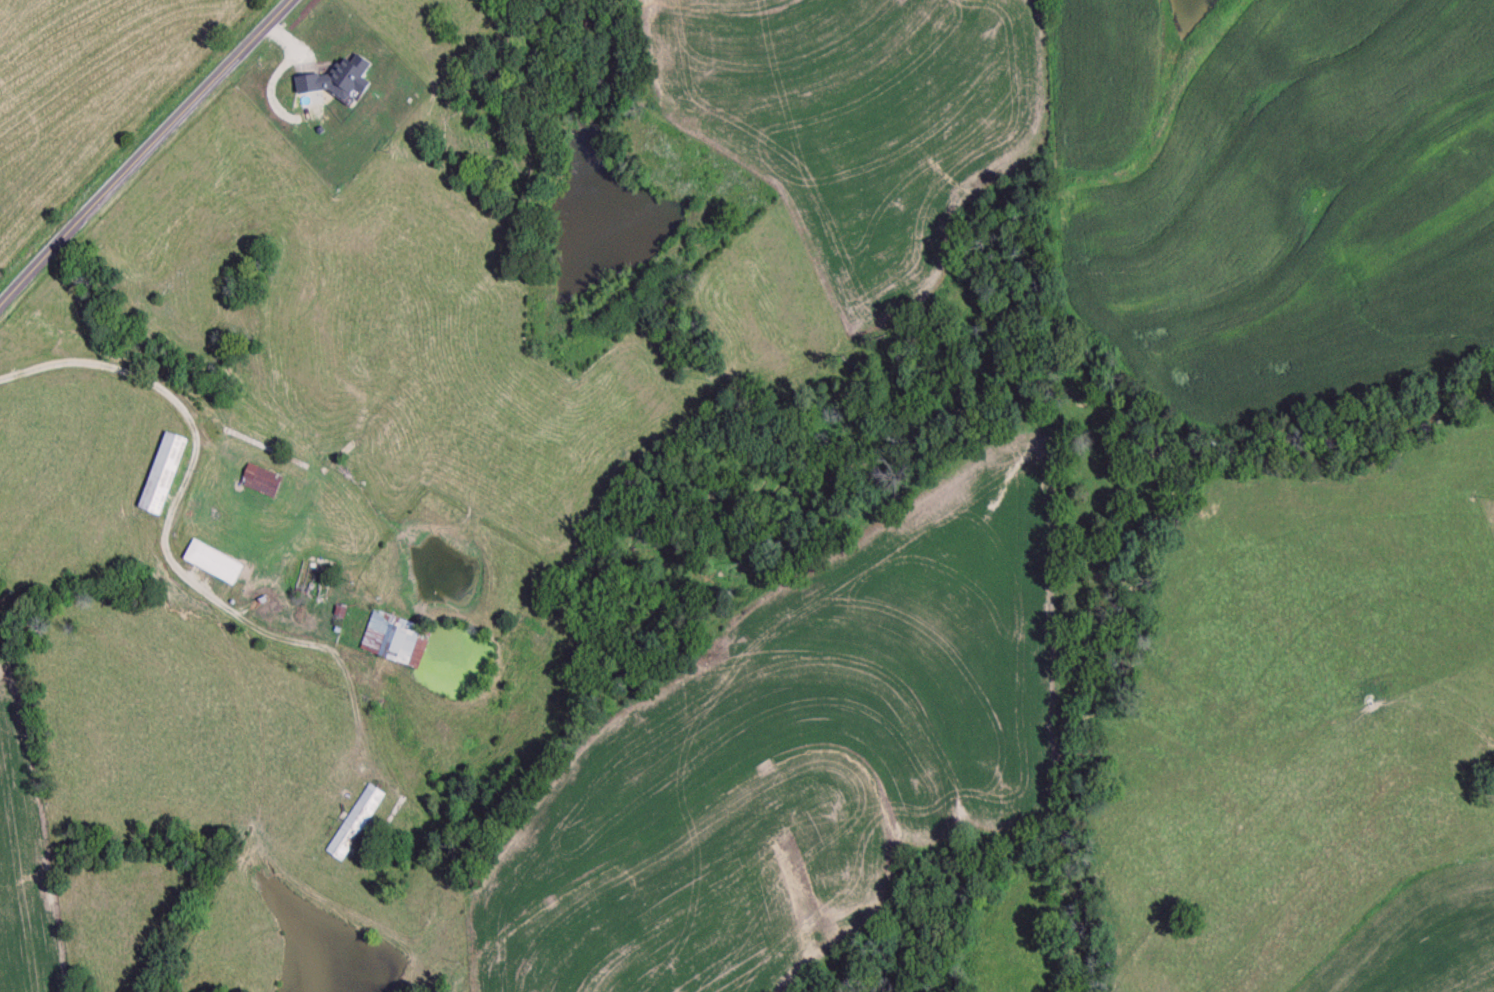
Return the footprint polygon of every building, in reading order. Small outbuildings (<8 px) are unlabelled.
[(164,517),(190,441),(167,433),(141,509),(164,517)] [(283,493),(283,472),(245,472),(245,493),(283,493)] [(238,586),(247,565),(194,541),(185,562),(238,586)] [(362,652),(420,670),(433,630),(374,612),(362,652)] [(325,853),(342,864),(387,796),(370,784),(325,853)]
